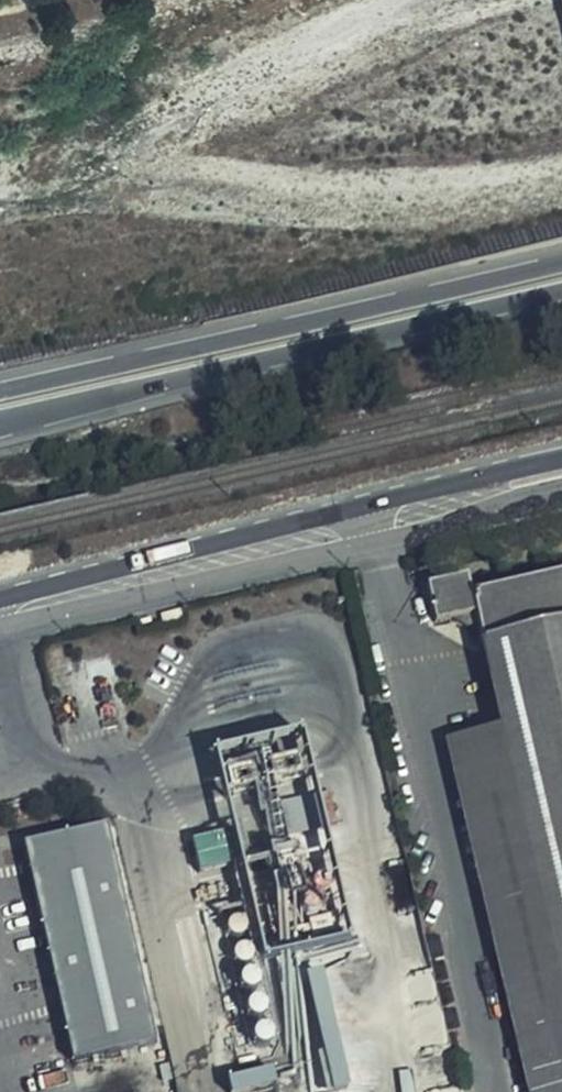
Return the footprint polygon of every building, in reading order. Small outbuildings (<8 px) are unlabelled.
[(561,992),(561,574),(470,595),(467,578),(427,587),(436,623),(476,614),(501,729),(561,992)] [(349,951),(307,728),(214,746),(230,832),(194,839),(200,873),(239,865),(260,976),(280,972),(287,1010),(313,1006),(329,1088),(346,1085),(322,956),(349,951)] [(525,1091),(561,1091),(561,992),(501,729),(445,742),(487,924),(525,1091)] [(104,833),(21,851),(71,1069),(154,1051),(104,833)]
